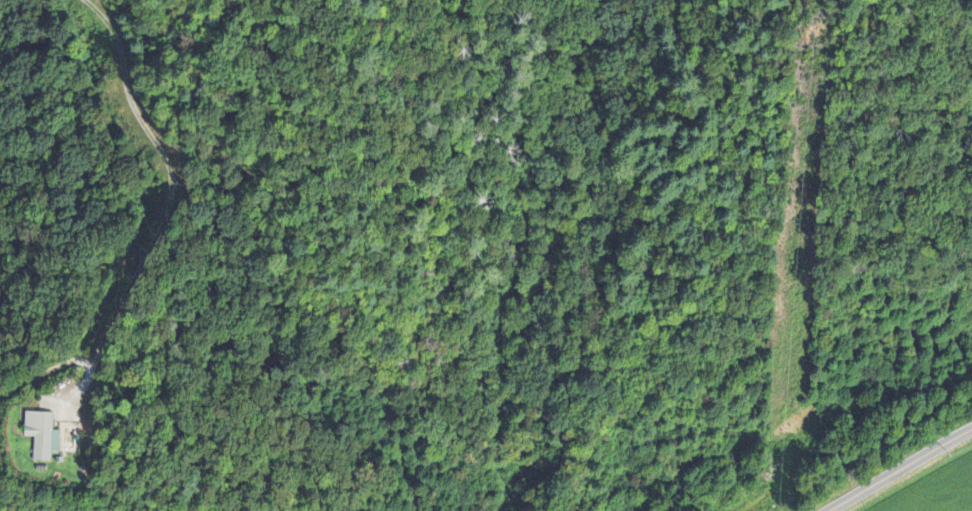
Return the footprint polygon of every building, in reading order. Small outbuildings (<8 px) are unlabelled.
[(59,432),(53,432),(53,414),(25,413),(24,439),(33,439),(33,462),(50,463),(51,455),(58,456),(59,432)]
